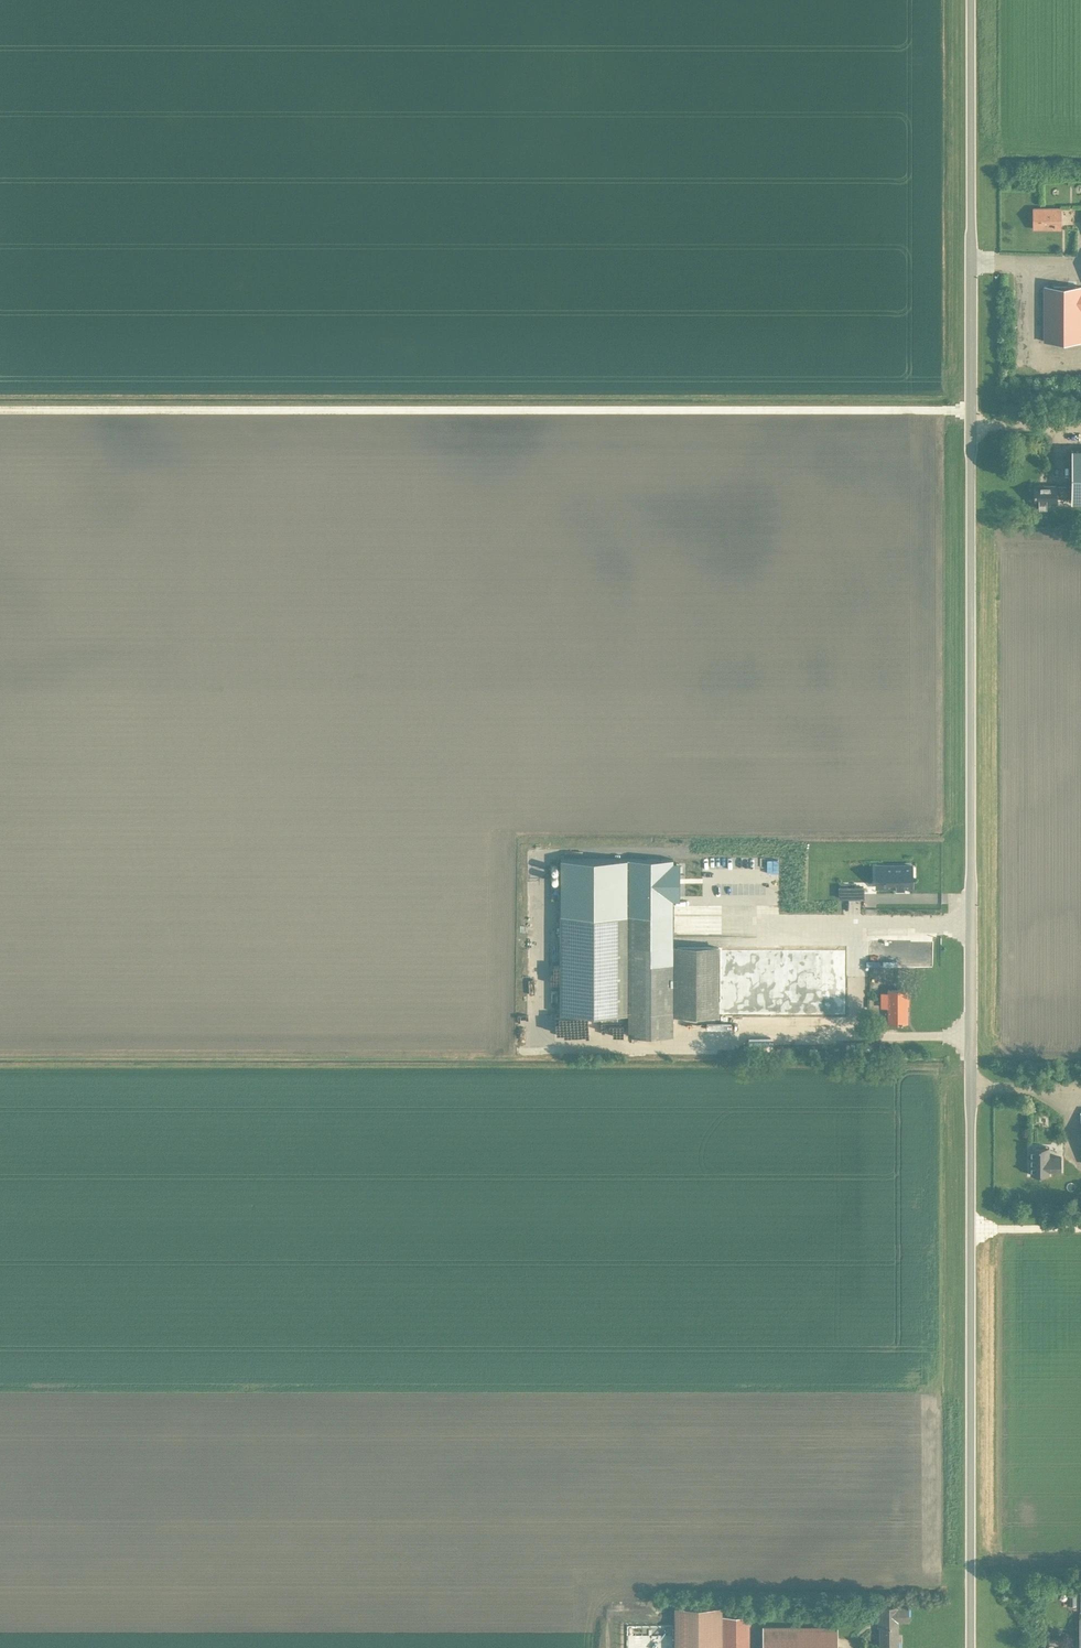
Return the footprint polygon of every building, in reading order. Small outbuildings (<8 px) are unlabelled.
[(1060,229),(1060,209),(1033,209),(1033,229),(1060,229)] [(1044,285),(1044,340),(1080,340),(1080,285),(1044,285)] [(1070,499),(1071,499),(1071,500),(1080,500),(1080,452),(1071,452),(1071,486),(1070,486),(1070,499)] [(1070,499),(1070,486),(1056,486),(1034,486),(1034,503),(1035,503),(1035,508),(1049,508),(1049,503),(1056,503),(1056,499),(1070,499)] [(561,898),(561,914),(560,914),(628,914),(673,915),(673,905),(673,901),(673,899),(676,899),(676,864),(673,864),(673,859),(561,859),(561,898)] [(895,887),(895,889),(896,889),(904,889),(904,887),(911,887),(911,866),(884,866),(884,887),(895,887)] [(839,887),(839,898),(863,898),(863,887),(839,887)] [(560,914),(560,1014),(628,1014),(628,914),(560,914)] [(628,914),(628,1014),(628,1036),(673,1036),(673,948),(673,915),(628,914)] [(719,1014),(844,1014),(844,950),(719,950),(719,1014)] [(890,972),(890,955),(880,955),(880,972),(890,972)] [(908,1000),(908,990),(888,990),(888,994),(881,994),(881,1007),(888,1007),(888,1023),(900,1023),(900,1024),(902,1024),(902,1023),(906,1023),(906,1000),(908,1000)] [(1061,1171),(1061,1157),(1049,1157),(1045,1157),(1045,1147),(1030,1147),(1030,1175),(1049,1175),(1049,1171),(1061,1171)] [(675,1607),(675,1627),(675,1647),(721,1647),(721,1616),(721,1607),(675,1607)] [(908,1621),(908,1607),(897,1607),(880,1607),(880,1647),(877,1647),(898,1647),(898,1621),(908,1621)] [(721,1616),(721,1647),(749,1647),(749,1616),(721,1616)] [(626,1627),(626,1647),(675,1647),(675,1627),(626,1627)] [(837,1627),(763,1627),(763,1647),(837,1647),(837,1627)]
